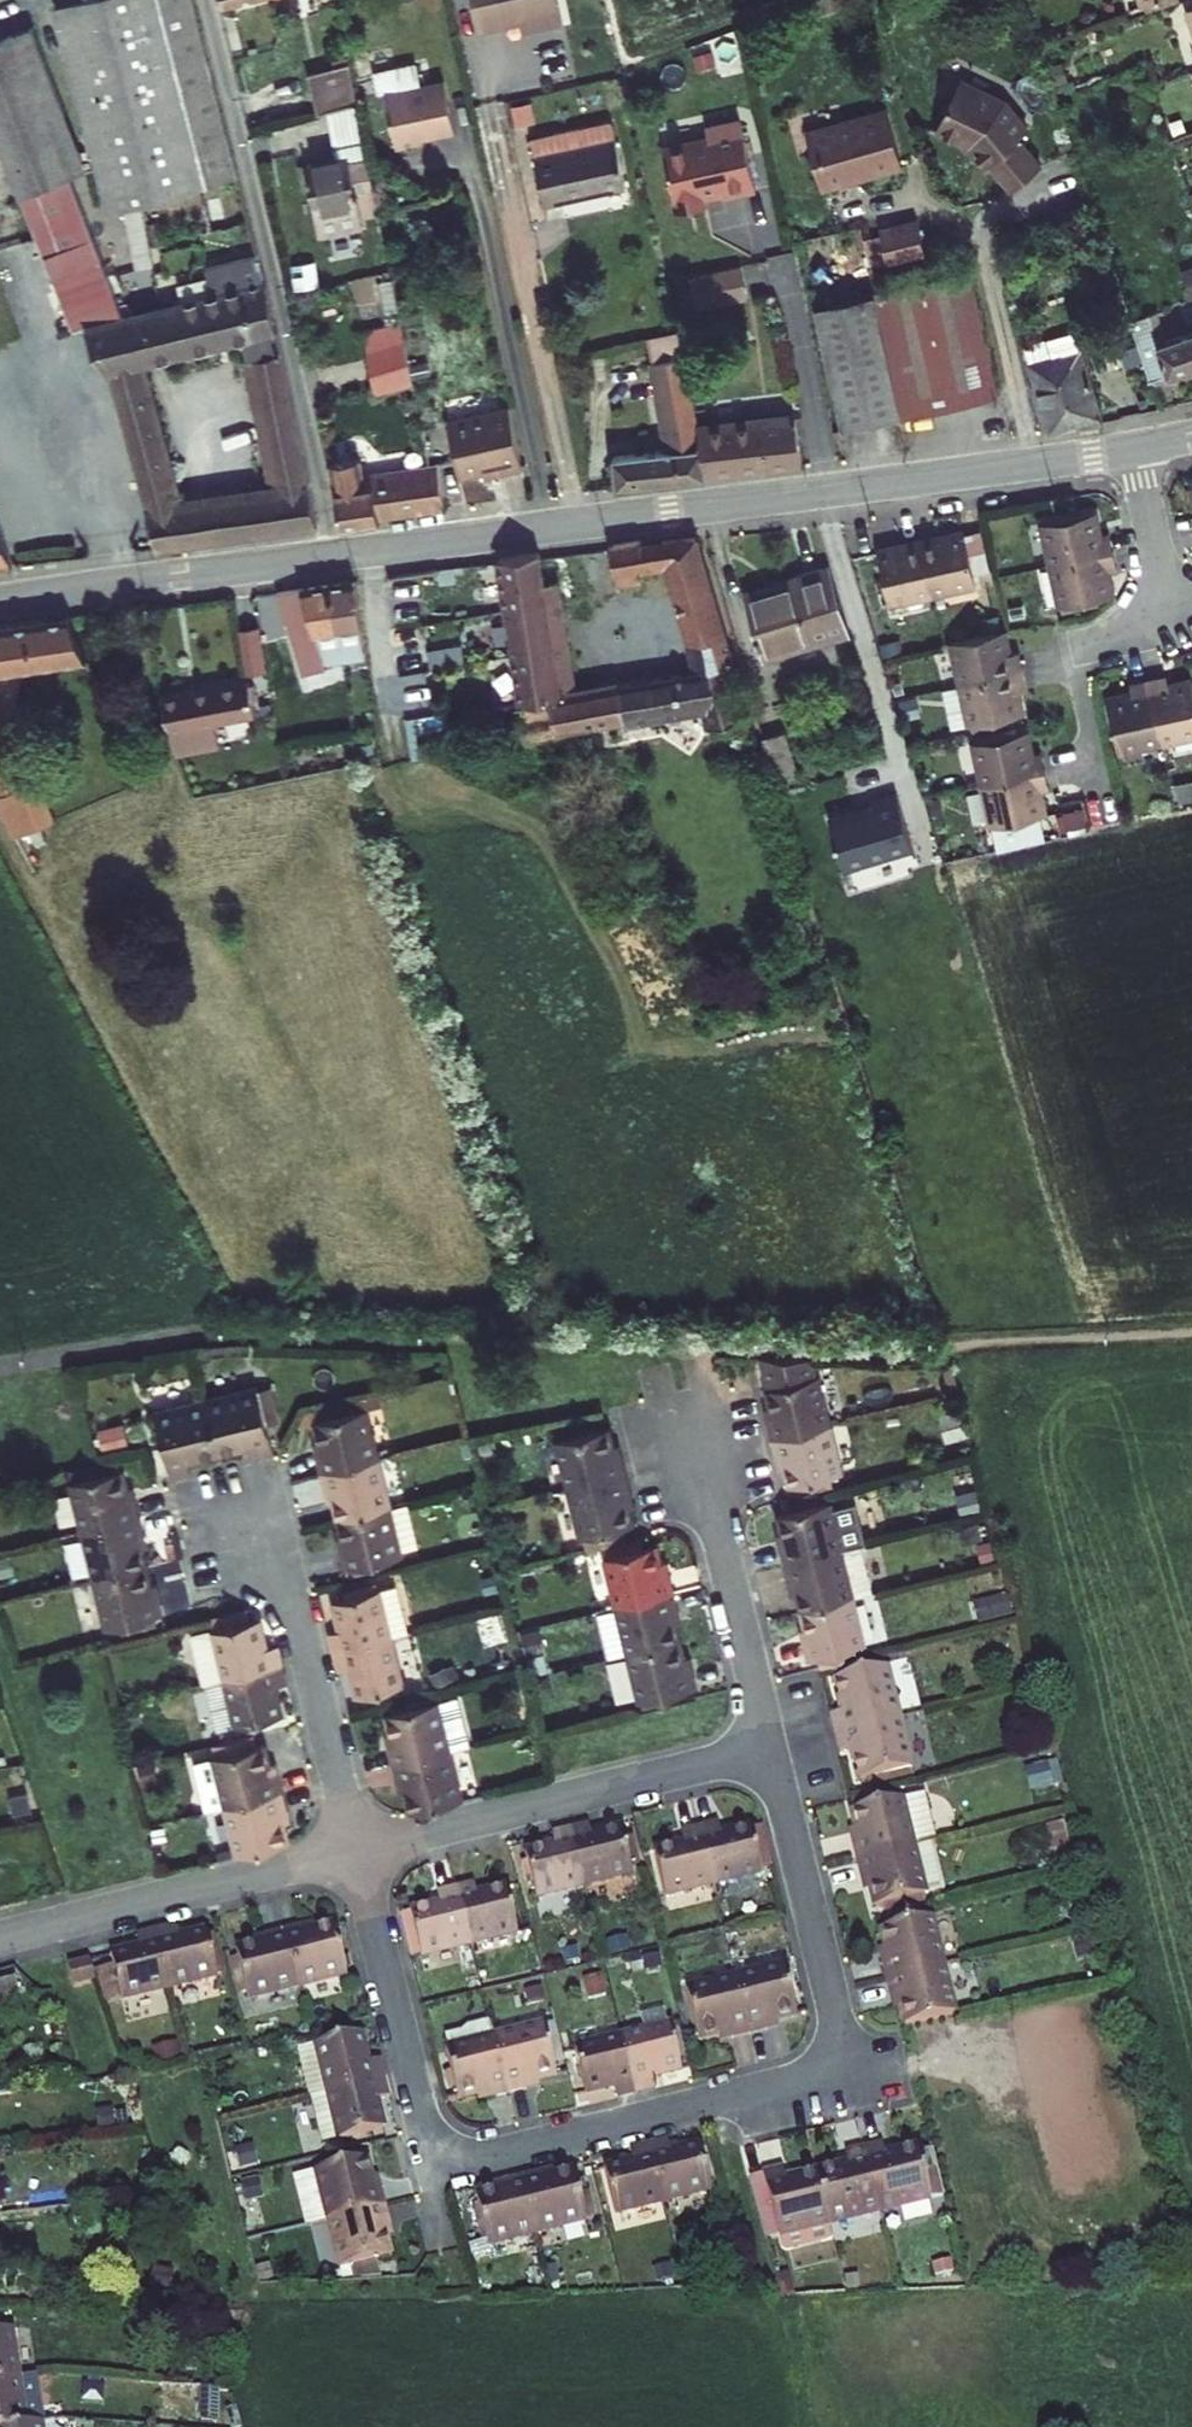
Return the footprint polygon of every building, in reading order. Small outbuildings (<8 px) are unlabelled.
[(226,184),(180,0),(97,0),(51,12),(103,215),(226,184)] [(212,9),(253,0),(210,0),(212,9)] [(463,32),(520,19),(522,28),(548,22),(543,0),(457,0),(463,32)] [(1127,10),(1158,0),(1124,0),(1127,10)] [(1191,78),(1191,5),(1170,12),(1191,78)] [(23,38),(0,47),(0,187),(10,211),(20,208),(69,188),(81,184),(23,38)] [(399,60),(356,68),(361,90),(368,88),(380,145),(408,140),(407,133),(439,127),(428,77),(405,81),(399,60)] [(334,62),(297,70),(305,114),(343,106),(334,62)] [(950,94),(926,137),(951,151),(953,147),(964,149),(966,153),(963,156),(978,173),(981,170),(1003,196),(1032,172),(1009,144),(1019,135),(1004,120),(989,112),(992,108),(961,90),(950,94)] [(874,116),(793,140),(809,196),(890,173),(874,116)] [(692,135),(646,143),(660,208),(688,201),(687,191),(704,188),(706,192),(739,186),(724,117),(689,123),(692,135)] [(597,124),(516,142),(530,208),(610,190),(597,124)] [(328,157),(290,166),(307,241),(349,233),(347,223),(365,219),(349,135),(324,140),(328,157)] [(84,227),(69,188),(20,208),(74,344),(83,343),(152,553),(186,549),(145,379),(130,326),(124,328),(84,227)] [(907,226),(868,233),(875,268),(914,261),(907,226)] [(1191,301),(1191,269),(1178,274),(1187,302),(1191,301)] [(695,309),(745,306),(743,271),(693,274),(695,309)] [(958,271),(801,304),(829,424),(983,393),(958,271)] [(255,302),(249,278),(218,285),(210,289),(203,299),(202,311),(255,302)] [(312,532),(255,302),(130,326),(145,379),(231,363),(265,498),(177,510),(186,549),(312,532)] [(1127,338),(1144,382),(1191,366),(1191,317),(1127,338)] [(1048,338),(1023,346),(1049,433),(1075,427),(1072,419),(1097,411),(1084,366),(1066,371),(1060,351),(1052,353),(1048,338)] [(391,343),(353,350),(362,397),(400,391),(391,343)] [(595,461),(599,490),(790,467),(784,420),(684,432),(669,359),(637,365),(650,430),(644,431),(637,435),(632,439),(629,444),(627,451),(627,457),(595,461)] [(495,409),(432,421),(445,477),(482,469),(483,475),(509,469),(495,409)] [(352,462),(328,467),(339,528),(383,523),(383,519),(447,511),(435,469),(365,479),(359,449),(350,451),(352,462)] [(1180,494),(1191,550),(1191,492),(1180,494)] [(1082,523),(1036,532),(1055,615),(1100,606),(1095,585),(1106,582),(1099,544),(1087,547),(1082,523)] [(517,552),(465,557),(470,599),(492,595),(517,748),(680,721),(683,741),(723,730),(710,677),(714,676),(682,547),(630,549),(629,543),(599,546),(607,599),(629,595),(627,584),(655,580),(678,680),(555,702),(535,582),(522,584),(517,552)] [(953,546),(864,565),(875,620),(964,600),(953,546)] [(810,564),(726,590),(747,658),(795,642),(797,647),(831,635),(810,564)] [(356,580),(278,592),(284,612),(303,675),(334,665),(332,656),(353,653),(354,657),(366,655),(356,580)] [(278,592),(257,594),(259,616),(284,612),(278,592)] [(0,623),(0,671),(86,661),(67,614),(0,623)] [(999,634),(947,644),(965,728),(1018,716),(1013,695),(1027,692),(1018,652),(1004,655),(999,634)] [(1099,711),(1110,761),(1191,743),(1191,735),(1182,693),(1158,699),(1156,686),(1121,694),(1124,706),(1099,711)] [(254,700),(152,712),(158,742),(164,754),(265,735),(254,700)] [(787,731),(764,738),(777,784),(800,777),(787,731)] [(1023,733),(971,743),(989,828),(1040,816),(1034,789),(1048,786),(1041,753),(1028,756),(1023,733)] [(16,836),(54,819),(37,773),(24,776),(0,735),(0,806),(16,836)] [(913,850),(897,796),(829,816),(844,870),(913,850)] [(771,1466),(780,1495),(830,1481),(801,1372),(750,1370),(765,1425),(755,1428),(764,1468),(771,1466)] [(261,1394),(156,1418),(172,1475),(192,1470),(189,1460),(250,1445),(254,1454),(274,1449),(261,1394)] [(362,1398),(313,1410),(323,1448),(312,1452),(322,1487),(332,1484),(350,1549),(342,1551),(348,1570),(404,1554),(362,1398)] [(606,1552),(646,1703),(704,1688),(699,1668),(692,1669),(676,1612),(683,1609),(675,1574),(667,1575),(662,1547),(650,1550),(647,1540),(610,1551),(607,1536),(631,1530),(623,1493),(632,1489),(623,1454),(615,1458),(609,1432),(558,1444),(588,1556),(606,1552)] [(108,1633),(166,1617),(161,1597),(151,1601),(134,1542),(148,1537),(139,1499),(126,1501),(115,1462),(68,1473),(108,1633)] [(803,1646),(795,1650),(800,1667),(857,1653),(844,1607),(867,1601),(856,1555),(833,1560),(820,1513),(771,1524),(779,1551),(771,1553),(780,1591),(787,1589),(803,1646)] [(12,1555),(0,1558),(0,1578),(16,1574),(12,1555)] [(409,1635),(395,1586),(330,1601),(338,1629),(326,1633),(335,1671),(347,1669),(356,1697),(401,1684),(391,1639),(409,1635)] [(259,1614),(193,1631),(217,1728),(284,1712),(276,1683),(284,1680),(273,1634),(264,1637),(259,1614)] [(838,1719),(822,1722),(833,1763),(850,1760),(857,1790),(911,1777),(884,1675),(831,1690),(838,1719)] [(434,1706),(385,1716),(391,1742),(378,1746),(390,1787),(401,1784),(408,1813),(459,1800),(434,1706)] [(259,1747),(191,1764),(202,1809),(223,1805),(235,1851),(282,1841),(276,1815),(288,1811),(279,1767),(266,1771),(259,1747)] [(871,1881),(879,1910),(945,1894),(932,1848),(940,1847),(926,1796),(907,1802),(906,1789),(853,1803),(862,1840),(853,1844),(861,1882),(871,1881)] [(33,1811),(28,1792),(9,1797),(13,1815),(33,1811)] [(685,1846),(656,1852),(668,1896),(774,1867),(761,1825),(726,1835),(722,1822),(683,1832),(685,1846)] [(636,1875),(624,1830),(593,1838),(588,1825),(549,1835),(552,1848),(527,1855),(538,1901),(636,1875)] [(440,1907),(399,1917),(411,1960),(520,1931),(510,1889),(477,1897),(474,1885),(438,1893),(440,1907)] [(268,1942),(236,1950),(249,2001),(346,1976),(333,1927),(306,1934),(301,1921),(264,1930),(268,1942)] [(890,1999),(900,2033),(953,2020),(929,1923),(875,1937),(881,1960),(872,1965),(879,2002),(890,1999)] [(135,1948),(108,1955),(120,2002),(217,1977),(205,1928),(177,1936),(173,1926),(132,1935),(135,1948)] [(784,1956),(685,1981),(697,2028),(726,2021),(729,2034),(772,2023),(767,2014),(797,2005),(784,1956)] [(90,1959),(67,1965),(73,1988),(96,1982),(90,1959)] [(542,2016),(446,2042),(458,2089),(486,2082),(488,2094),(530,2083),(527,2075),(556,2067),(542,2016)] [(669,2017),(572,2042),(584,2090),(614,2083),(617,2091),(657,2082),(654,2071),(681,2066),(669,2017)] [(362,2032),(293,2050),(304,2096),(325,2090),(340,2143),(388,2131),(381,2104),(391,2102),(379,2056),(369,2058),(362,2032)] [(631,2154),(602,2163),(615,2212),(710,2186),(697,2140),(672,2146),(667,2136),(628,2145),(631,2154)] [(787,2175),(768,2178),(789,2259),(839,2248),(833,2228),(931,2200),(918,2151),(890,2159),(888,2148),(848,2157),(852,2170),(791,2186),(787,2175)] [(363,2158),(314,2171),(338,2268),(388,2256),(382,2232),(392,2228),(382,2185),(372,2187),(363,2158)] [(502,2187),(471,2195),(483,2246),(583,2219),(571,2169),(544,2178),(540,2167),(498,2177),(502,2187)] [(11,2329),(0,2331),(0,2426),(28,2426),(11,2329)] [(196,2406),(197,2381),(160,2379),(159,2405),(196,2406)]
